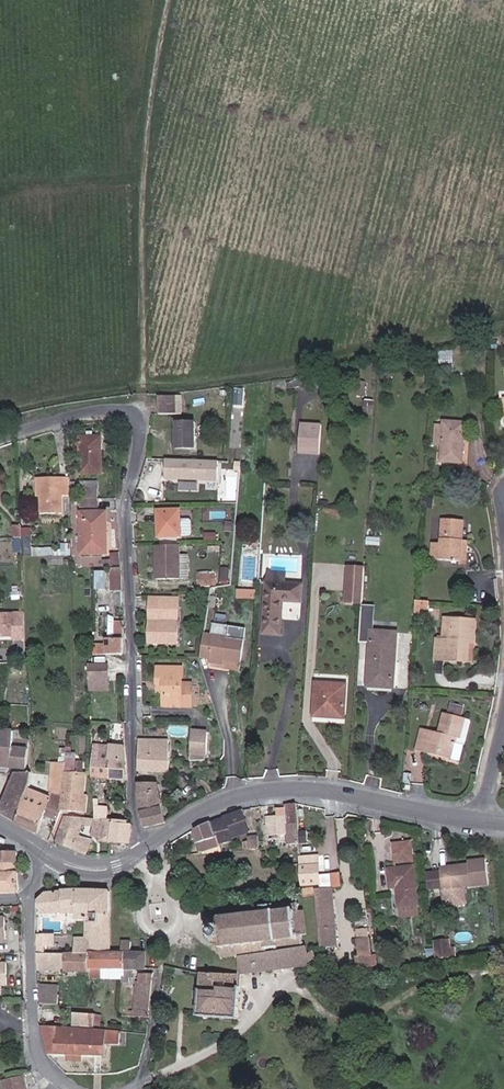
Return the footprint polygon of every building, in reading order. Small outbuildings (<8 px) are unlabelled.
[(440,367),(455,368),(455,350),(441,349),(440,367)] [(370,380),(360,379),(359,394),(368,395),(370,380)] [(158,396),(159,406),(182,405),(182,394),(158,396)] [(376,398),(367,397),(367,411),(374,412),(376,398)] [(182,405),(159,406),(159,413),(183,412),(182,405)] [(324,448),(326,419),(303,417),(301,445),(324,448)] [(197,447),(197,421),(177,421),(177,448),(197,447)] [(465,422),(444,421),(444,424),(442,446),(441,461),(462,462),(465,422)] [(442,446),(444,424),(435,423),(433,445),(442,446)] [(79,475),(100,474),(99,437),(92,437),(92,432),(86,432),(86,438),(79,437),(79,475)] [(163,458),(162,477),(215,479),(216,459),(163,458)] [(182,488),(199,489),(200,481),(182,480),(182,488)] [(69,499),(68,483),(40,483),(40,500),(40,517),(60,517),(60,499),(69,499)] [(88,501),(88,490),(79,490),(80,501),(88,501)] [(88,509),(88,501),(80,501),(80,509),(88,509)] [(181,535),(180,509),(158,510),(158,536),(181,535)] [(432,557),(462,559),(463,536),(464,516),(445,514),(444,540),(433,539),(432,557)] [(89,556),(88,515),(81,516),(81,556),(89,556)] [(105,515),(92,515),(93,555),(107,555),(105,515)] [(32,549),(32,538),(21,538),(21,543),(21,549),(32,549)] [(176,579),(176,545),(153,545),(154,579),(176,579)] [(119,568),(118,555),(113,555),(113,562),(99,562),(99,569),(110,569),(119,568)] [(345,600),(363,601),(363,593),(365,566),(347,564),(345,600)] [(121,576),(119,568),(110,569),(111,578),(120,578),(121,576)] [(270,580),(288,581),(289,570),(271,570),(270,580)] [(121,593),(120,578),(111,578),(111,593),(121,593)] [(305,582),(288,581),(270,580),(269,580),(265,631),(282,632),(285,599),(303,600),(305,582)] [(239,596),(258,598),(259,591),(240,589),(239,596)] [(148,643),(176,644),(177,611),(173,610),(174,599),(168,599),(168,598),(150,598),(148,643)] [(429,599),(414,598),(413,607),(419,608),(429,608),(429,599)] [(375,604),(363,603),(360,639),(372,641),(369,677),(394,679),(397,632),(373,630),(375,604)] [(22,638),(21,613),(0,613),(0,638),(22,638)] [(452,639),(453,618),(444,617),(442,638),(452,639)] [(477,619),(453,618),(452,639),(442,638),(435,637),(434,658),(468,661),(469,640),(475,641),(477,619)] [(122,656),(121,625),(110,625),(111,639),(106,640),(106,647),(94,647),(93,656),(122,656)] [(202,635),(199,658),(239,663),(243,640),(202,635)] [(108,666),(92,666),(89,666),(88,680),(107,680),(108,666)] [(157,689),(163,689),(164,709),(190,708),(189,686),(178,687),(178,670),(156,671),(157,689)] [(393,686),(394,679),(369,677),(368,685),(393,686)] [(107,680),(88,680),(88,691),(107,691),(107,680)] [(316,714),(328,715),(328,711),(347,712),(350,683),(318,681),(316,714)] [(450,720),(462,721),(463,710),(451,709),(450,720)] [(464,743),(466,721),(462,721),(450,720),(446,720),(444,738),(426,736),(424,760),(456,762),(457,748),(458,742),(464,743)] [(472,722),(466,721),(464,743),(458,742),(457,748),(470,749),(472,722)] [(1,729),(0,730),(0,766),(24,768),(26,750),(25,740),(10,738),(10,730),(1,729)] [(209,733),(192,732),(191,755),(206,755),(207,755),(209,733)] [(170,741),(139,739),(138,772),(169,772),(170,741)] [(109,780),(109,747),(93,745),(92,778),(109,780)] [(126,762),(124,748),(109,747),(109,780),(127,781),(126,762)] [(206,755),(191,755),(191,764),(206,764),(206,755)] [(62,794),(65,768),(52,767),(48,792),(62,794)] [(66,768),(65,768),(62,794),(60,810),(89,813),(89,794),(83,794),(84,778),(65,776),(66,768)] [(406,770),(405,781),(413,781),(414,770),(406,770)] [(29,773),(14,772),(0,808),(0,814),(16,820),(28,789),(28,783),(29,773)] [(33,774),(29,773),(28,783),(38,784),(38,779),(33,779),(33,774)] [(156,782),(138,781),(137,793),(157,788),(156,782)] [(402,781),(401,793),(405,793),(405,786),(409,786),(409,793),(412,793),(413,781),(405,781),(402,781)] [(38,784),(28,783),(28,789),(38,793),(38,784)] [(138,802),(140,813),(161,808),(157,788),(137,793),(138,802)] [(38,793),(28,789),(16,820),(16,822),(38,832),(44,815),(51,798),(48,797),(38,793)] [(60,810),(62,794),(48,792),(48,797),(51,798),(44,815),(56,820),(58,815),(60,810)] [(93,792),(92,796),(92,819),(97,819),(100,819),(100,818),(108,819),(108,807),(97,806),(97,801),(96,792),(93,792)] [(297,803),(296,801),(285,802),(286,816),(268,818),(269,833),(288,831),(289,844),(300,843),(298,818),(297,803)] [(108,802),(108,807),(108,819),(112,820),(127,822),(127,803),(108,802)] [(247,833),(238,807),(220,812),(223,820),(211,824),(209,819),(191,828),(197,845),(217,837),(218,841),(228,837),(229,839),(247,833)] [(164,823),(161,808),(140,813),(144,829),(164,823)] [(88,818),(89,813),(60,810),(58,815),(65,816),(88,818)] [(92,819),(88,818),(65,816),(59,829),(75,834),(76,831),(89,834),(92,819)] [(100,818),(100,819),(97,839),(110,842),(112,820),(108,819),(100,818)] [(110,842),(129,845),(131,825),(127,825),(127,822),(112,820),(110,842)] [(70,850),(75,834),(59,829),(54,843),(70,850)] [(88,838),(75,834),(70,850),(84,855),(88,838)] [(220,847),(218,841),(217,837),(197,845),(200,852),(201,854),(207,852),(220,847)] [(412,858),(410,839),(392,841),(394,860),(412,858)] [(16,863),(16,853),(7,853),(7,849),(0,849),(0,864),(16,863)] [(440,870),(441,886),(441,887),(485,883),(481,857),(466,859),(467,867),(440,870)] [(319,858),(301,860),(303,883),(320,882),(319,873),(319,858)] [(395,884),(398,904),(417,901),(412,862),(386,865),(389,885),(395,884)] [(16,863),(0,864),(0,892),(18,891),(16,863)] [(425,872),(426,888),(441,886),(440,870),(425,872)] [(341,886),(340,871),(331,872),(332,887),(341,886)] [(332,887),(331,872),(319,873),(320,882),(303,883),(303,894),(316,893),(316,888),(332,887)] [(316,893),(320,936),(337,934),(332,887),(316,888),(316,893)] [(107,920),(107,892),(73,891),(45,894),(37,901),(37,915),(76,916),(76,924),(91,924),(91,936),(74,936),(73,939),(73,953),(88,953),(108,953),(107,920)] [(220,956),(237,954),(269,950),(281,949),(280,948),(304,945),(304,946),(306,946),(306,945),(307,944),(307,942),(305,942),(305,938),(310,937),(306,910),(298,911),(297,906),(300,906),(300,903),(297,904),(297,901),(295,901),(295,904),(272,907),(272,905),(274,905),(274,903),(272,903),(271,901),(269,902),(269,904),(262,905),(262,902),(259,903),(260,905),(257,905),(257,907),(259,907),(260,912),(250,913),(250,911),(248,912),(248,913),(241,914),(240,912),(238,913),(238,914),(229,915),(229,913),(227,914),(227,916),(220,916),(220,915),(217,915),(217,917),(216,917),(215,915),(213,916),(214,918),(211,918),(212,920),(214,920),(214,925),(208,925),(207,923),(205,923),(205,926),(202,926),(203,928),(205,929),(206,938),(204,938),(204,940),(206,940),(207,942),(209,942),(208,940),(216,939),(217,948),(219,948),(220,956)] [(359,945),(370,943),(368,927),(357,928),(359,945)] [(52,935),(37,935),(36,953),(52,953),(52,935)] [(438,956),(451,955),(450,946),(449,938),(436,940),(438,956)] [(123,951),(129,952),(129,942),(120,942),(119,951),(123,951)] [(239,973),(312,964),(310,953),(308,948),(293,950),(269,953),(269,950),(237,954),(239,973)] [(310,953),(312,964),(319,963),(315,950),(310,953)] [(88,969),(122,969),(123,951),(119,951),(119,953),(108,953),(88,953),(88,969)] [(122,969),(143,969),(144,954),(129,953),(129,952),(123,951),(122,969)] [(88,969),(88,953),(73,953),(52,953),(36,953),(37,969),(68,969),(68,971),(87,972),(88,969)] [(404,976),(403,968),(398,969),(397,967),(385,969),(386,978),(404,976)] [(239,973),(200,972),(198,1016),(237,1019),(239,973)] [(150,985),(151,973),(142,973),(142,975),(135,975),(133,1010),(128,1010),(127,1015),(148,1017),(150,985)] [(39,1004),(55,1005),(56,985),(38,985),(39,1004)] [(97,1027),(98,1015),(73,1013),(72,1025),(97,1027)] [(157,1026),(157,1031),(160,1034),(165,1034),(170,1032),(171,1027),(168,1023),(162,1022),(157,1026)] [(47,1054),(48,1053),(67,1054),(78,1055),(104,1055),(104,1042),(118,1043),(119,1031),(40,1026),(47,1054)] [(16,1077),(3,1080),(5,1088),(23,1088),(16,1077)]
